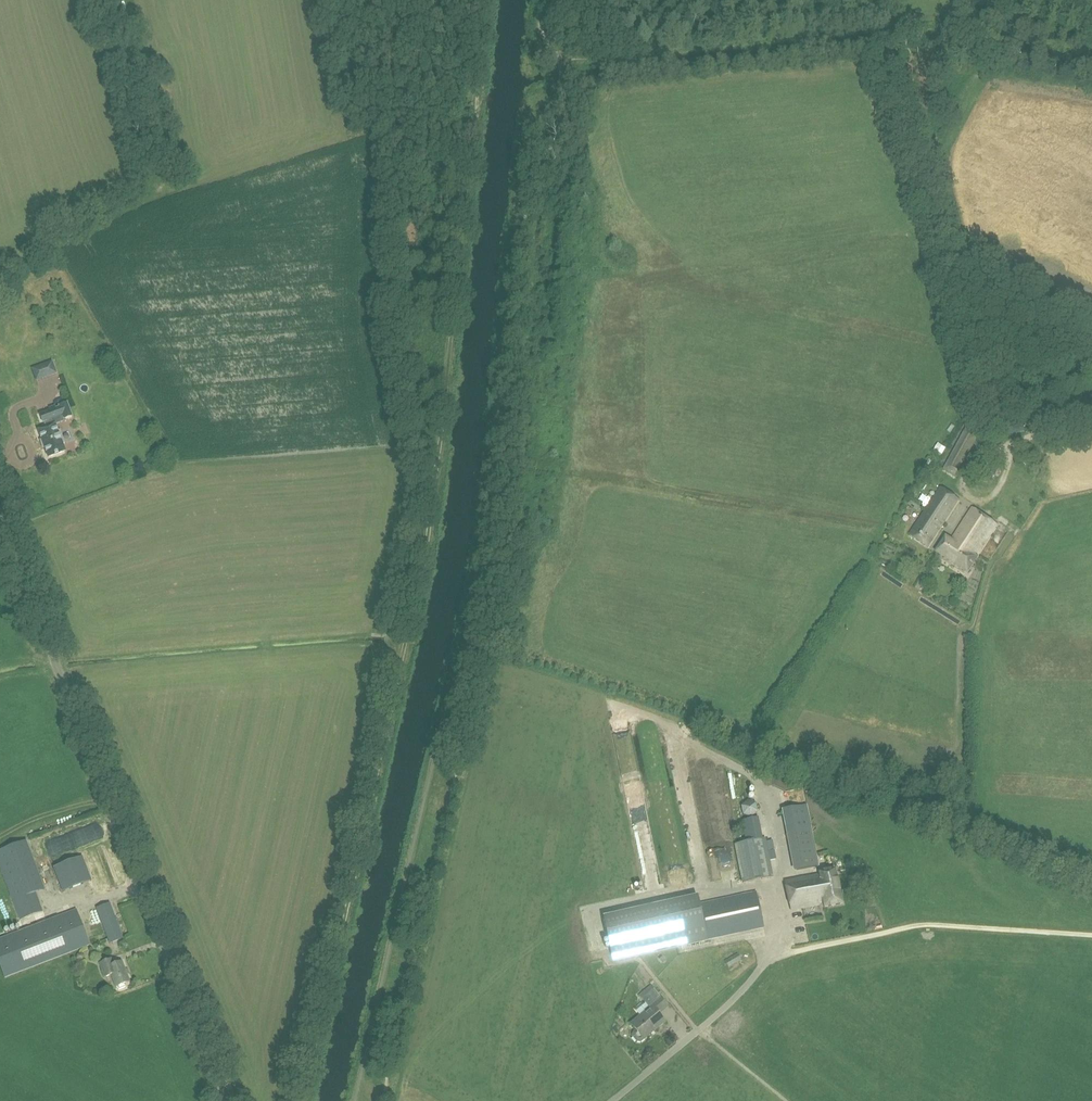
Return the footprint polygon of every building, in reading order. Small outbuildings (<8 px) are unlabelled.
[(51,362),(32,369),(36,379),(55,372),(51,362)] [(57,431),(55,425),(55,424),(54,425),(52,418),(62,414),(64,419),(71,416),(66,403),(59,405),(60,407),(39,415),(41,419),(42,422),(44,421),(46,427),(38,430),(38,431),(39,431),(42,439),(41,439),(42,441),(41,441),(41,442),(42,441),(44,446),(43,446),(43,447),(44,447),(44,448),(45,448),(48,456),(47,456),(48,457),(65,451),(64,450),(62,444),(64,443),(59,430),(57,431)] [(956,477),(966,458),(953,451),(943,470),(956,477)] [(998,467),(982,457),(976,468),(992,477),(998,467)] [(931,541),(933,538),(958,499),(940,487),(909,534),(928,546),(931,541)] [(916,503),(910,499),(907,504),(913,508),(916,503)] [(952,540),(946,536),(941,543),(939,546),(935,551),(968,572),(978,557),(977,556),(997,524),(972,508),(952,540)] [(701,762),(705,778),(721,774),(716,758),(701,762)] [(742,815),(750,817),(757,812),(755,804),(747,800),(740,806),(742,815)] [(806,805),(782,809),(793,870),(818,865),(806,805)] [(764,838),(762,838),(758,818),(741,821),(745,842),(735,844),(743,883),(772,877),(764,838)] [(53,844),(56,854),(101,840),(98,830),(53,844)] [(21,920),(43,912),(36,893),(45,889),(26,841),(0,851),(0,865),(21,920)] [(53,868),(62,892),(91,881),(81,856),(53,868)] [(842,903),(834,869),(814,873),(814,874),(784,880),(791,911),(823,904),(824,907),(842,903)] [(763,927),(756,892),(698,904),(697,896),(603,916),(612,959),(763,927)] [(123,938),(109,903),(97,908),(110,943),(123,938)] [(90,945),(76,909),(0,939),(0,965),(5,977),(90,945)] [(114,987),(115,986),(118,990),(125,987),(125,983),(129,982),(122,961),(114,964),(112,958),(99,962),(104,976),(110,974),(114,987)] [(653,988),(640,999),(648,1009),(629,1025),(635,1032),(634,1033),(634,1036),(638,1041),(641,1041),(644,1038),(643,1037),(653,1029),(654,1030),(665,1021),(659,1013),(668,1006),(653,988)]
